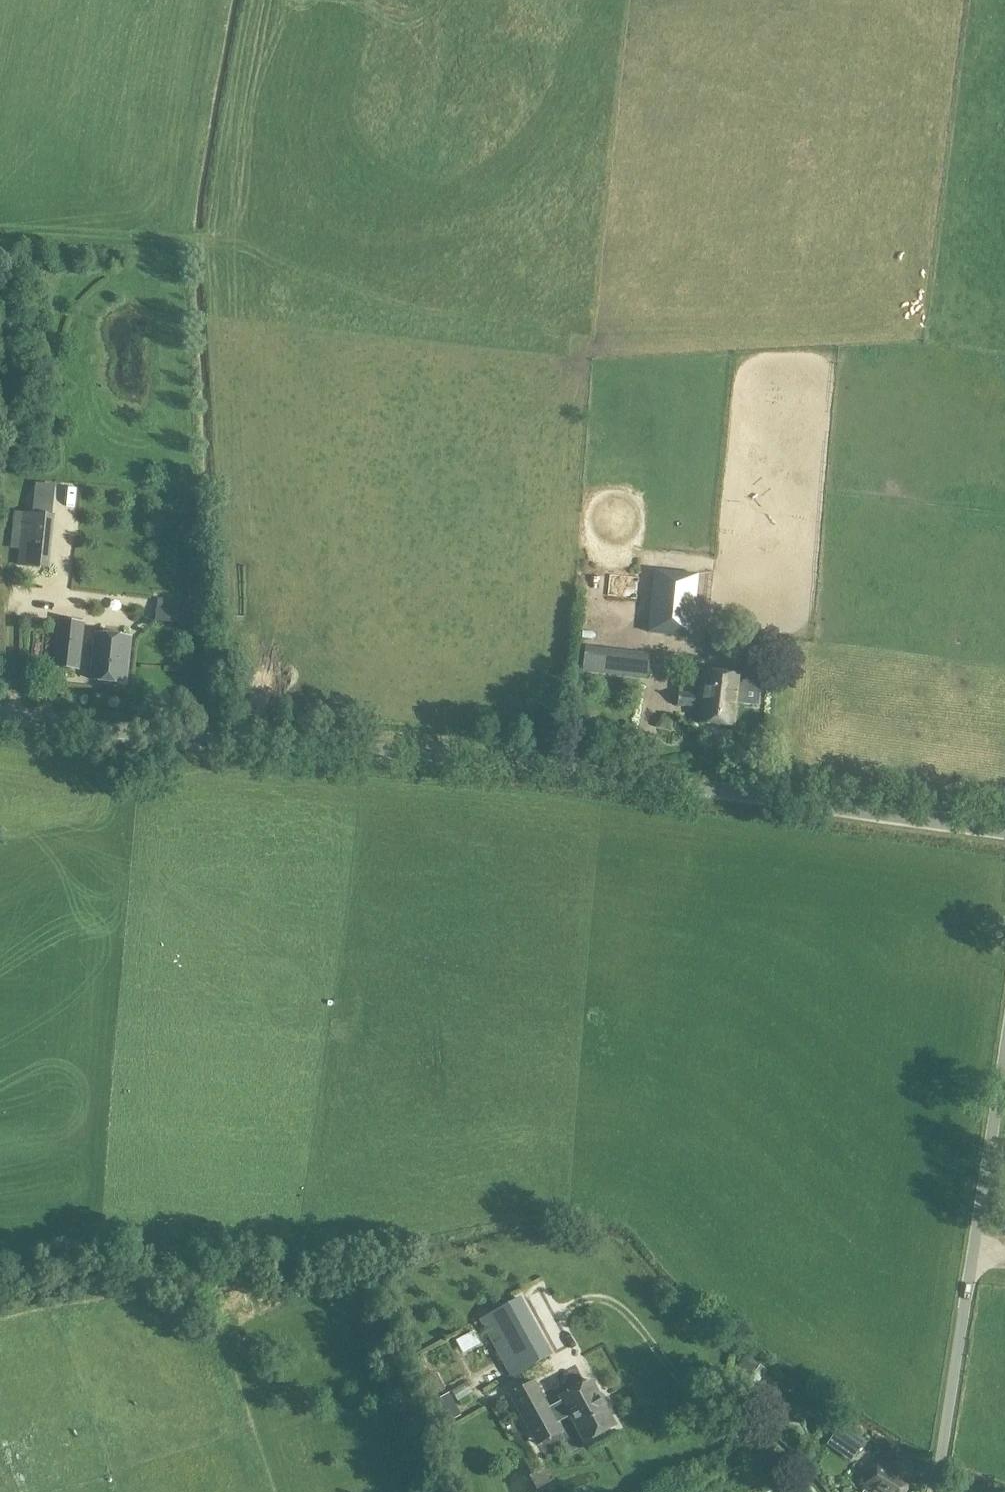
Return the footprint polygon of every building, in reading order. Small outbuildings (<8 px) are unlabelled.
[(37,482),(34,513),(53,515),(56,484),(37,482)] [(23,512),(20,549),(18,566),(47,569),(53,515),(34,513),(23,512)] [(652,572),(647,632),(647,633),(648,634),(649,634),(690,638),(692,638),(692,637),(698,576),(698,574),(696,573),(654,570),(653,571),(652,572)] [(156,621),(191,626),(194,603),(158,599),(156,621)] [(589,619),(590,635),(614,634),(614,618),(589,619)] [(79,669),(82,625),(64,624),(61,667),(78,669),(79,669)] [(131,639),(96,636),(92,681),(127,684),(131,639)] [(650,655),(587,647),(583,672),(647,680),(650,655)] [(233,652),(221,652),(221,663),(233,663),(233,652)] [(698,696),(678,694),(677,706),(693,707),(694,703),(702,704),(700,723),(734,726),(737,689),(761,691),(763,666),(743,664),(742,674),(700,671),(698,696)] [(520,1290),(479,1307),(505,1370),(546,1353),(520,1290)] [(746,1404),(768,1371),(745,1356),(723,1389),(746,1404)] [(534,1383),(511,1396),(533,1437),(557,1424),(555,1420),(569,1412),(585,1443),(616,1426),(591,1382),(561,1398),(562,1401),(548,1408),(534,1383)] [(460,1416),(448,1395),(429,1405),(440,1426),(460,1416)] [(857,1453),(865,1442),(841,1425),(840,1426),(831,1420),(825,1429),(834,1435),(833,1437),(857,1453)] [(912,1481),(910,1480),(915,1471),(894,1459),(889,1467),(880,1462),(863,1488),(870,1491),(905,1491),(912,1481)]
